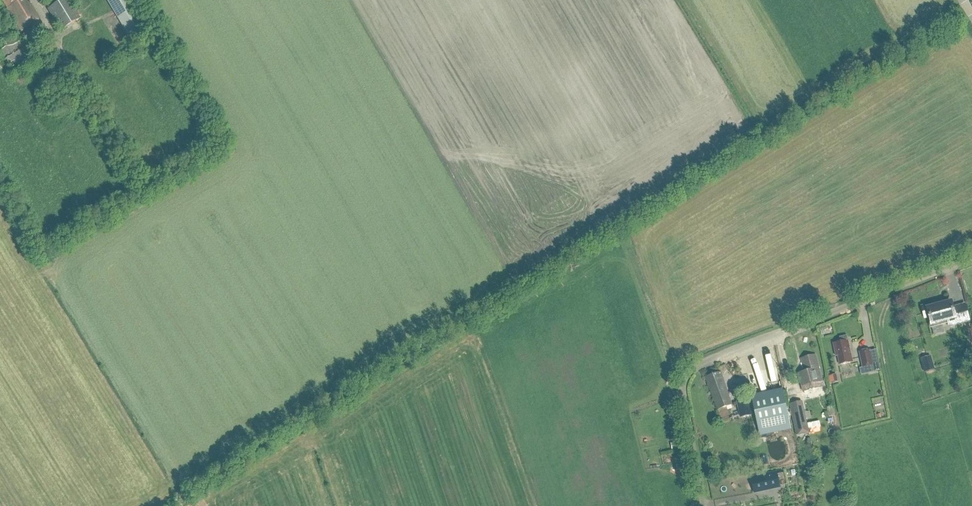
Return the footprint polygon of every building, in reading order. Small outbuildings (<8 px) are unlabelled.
[(21,0),(2,0),(1,1),(6,9),(9,8),(22,31),(39,21),(28,3),(25,5),(21,0)] [(60,31),(80,19),(68,0),(62,0),(47,10),(60,31)] [(131,41),(148,31),(130,0),(106,0),(131,41)] [(34,28),(22,35),(29,47),(42,40),(34,28)] [(18,36),(1,46),(1,48),(0,48),(0,54),(10,70),(30,56),(18,36)] [(60,54),(52,40),(47,43),(55,57),(60,54)] [(59,56),(42,65),(46,71),(62,62),(59,56)] [(950,327),(969,322),(964,306),(953,309),(951,303),(943,305),(942,302),(922,308),(925,319),(929,318),(932,326),(948,321),(950,327)] [(834,344),(837,357),(838,357),(840,365),(853,362),(848,341),(834,344)] [(859,352),(862,368),(873,366),(870,350),(859,352)] [(935,369),(943,367),(938,351),(931,353),(935,369)] [(805,372),(799,374),(803,392),(824,387),(815,355),(801,359),(805,372)] [(920,359),(925,374),(935,371),(930,356),(921,358),(920,359)] [(847,369),(840,371),(842,378),(850,376),(847,369)] [(720,373),(705,379),(718,412),(727,408),(733,406),(720,373)] [(783,391),(752,398),(761,437),(791,430),(783,391)] [(748,400),(736,403),(739,419),(752,416),(748,400)] [(807,426),(802,402),(790,404),(795,428),(807,426)] [(754,494),(781,489),(777,471),(750,477),(754,494)]
